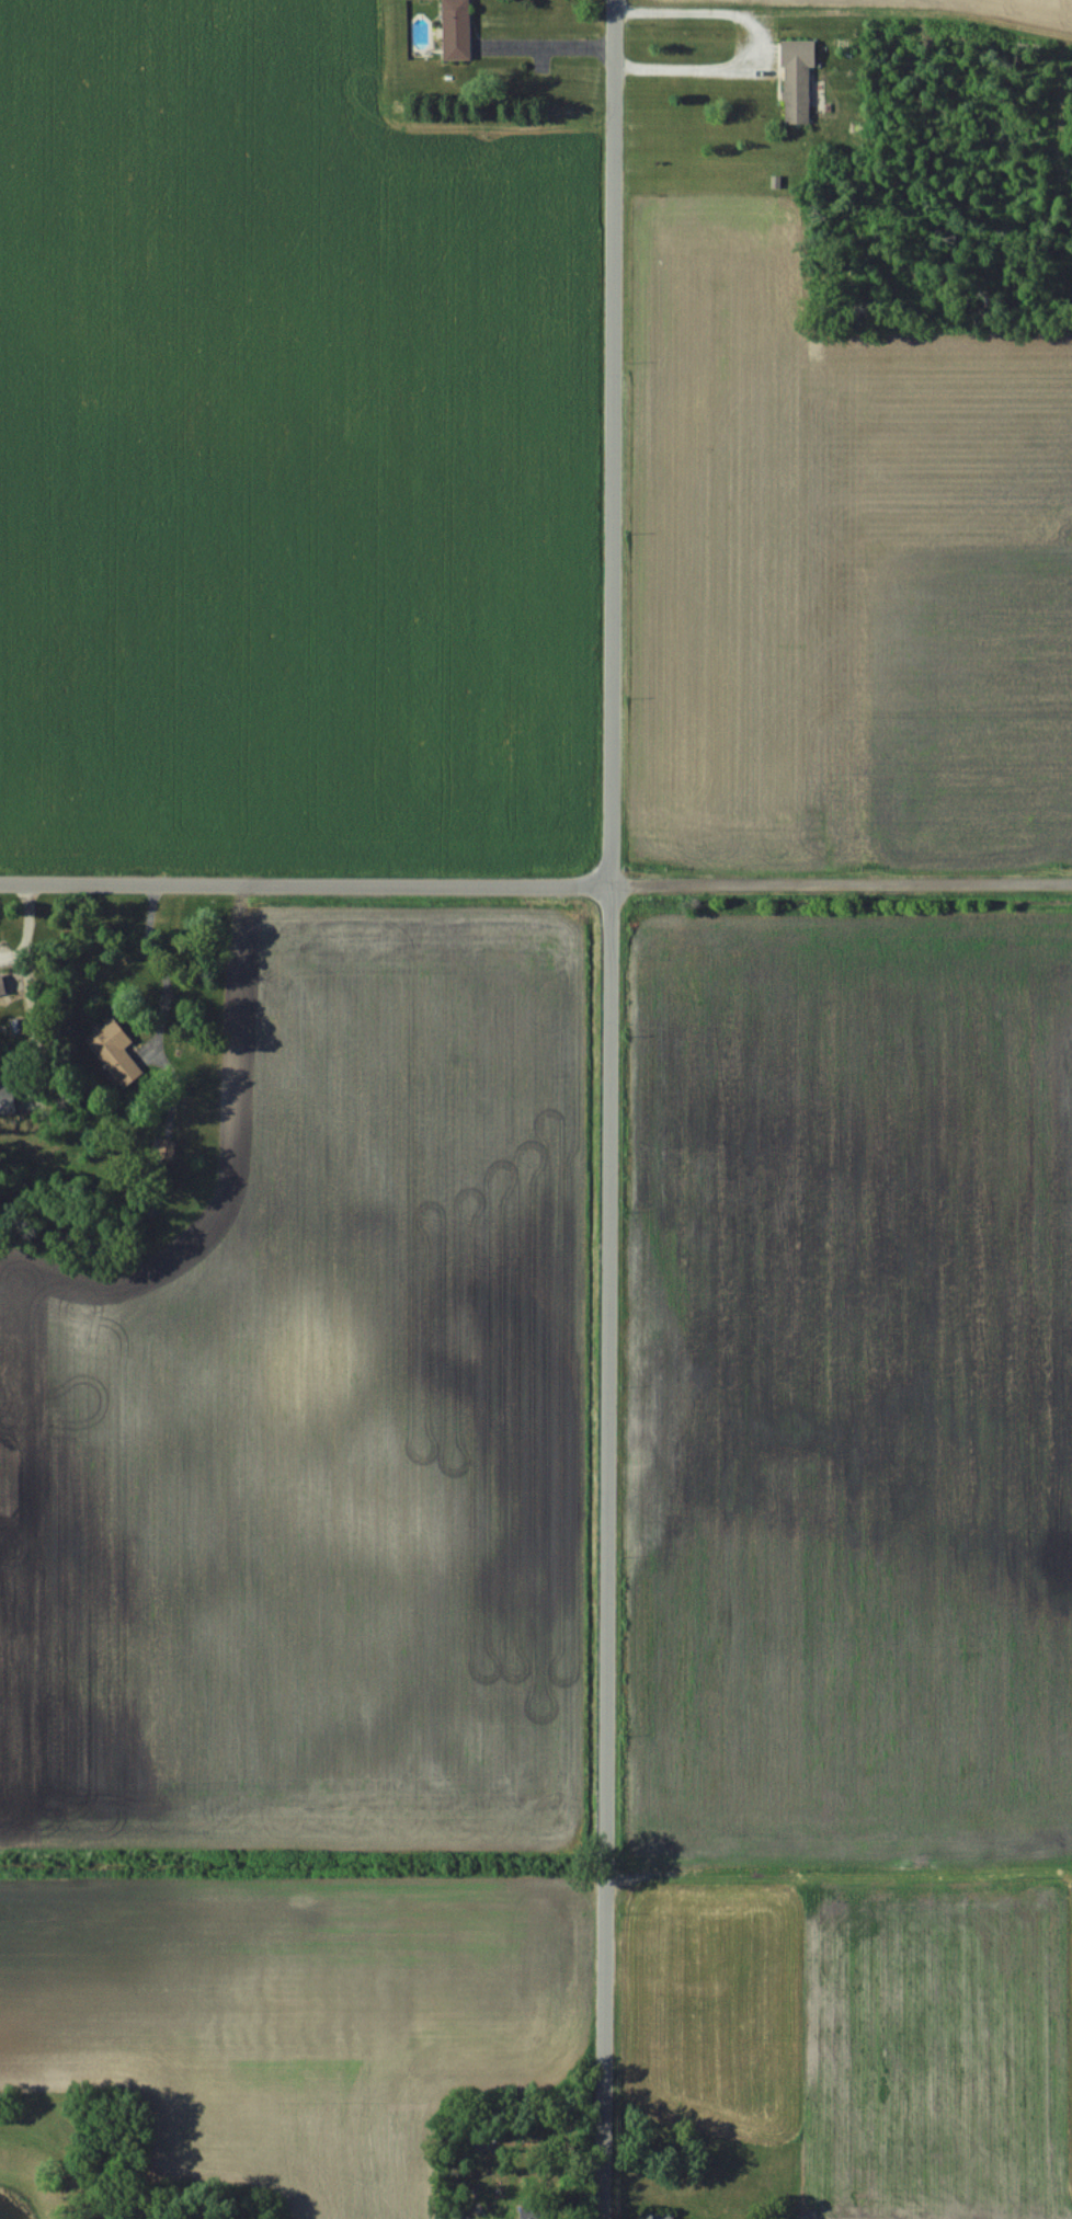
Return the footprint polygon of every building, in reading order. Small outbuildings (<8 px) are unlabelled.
[(444,60),(470,60),(470,0),(443,0),(444,60)] [(782,40),(784,123),(812,122),(811,40),(782,40)] [(124,1048),(132,1042),(114,1017),(85,1038),(122,1088),(143,1073),(124,1048)]
